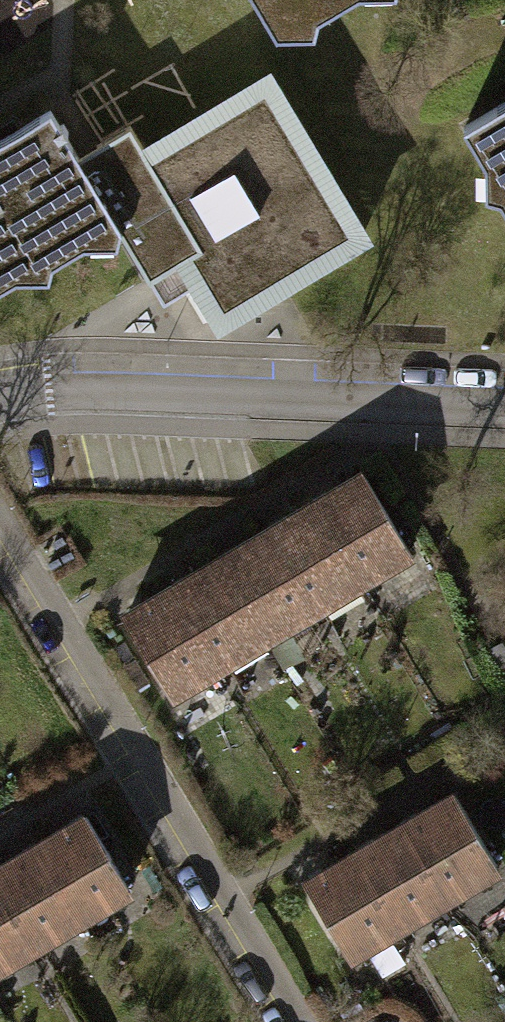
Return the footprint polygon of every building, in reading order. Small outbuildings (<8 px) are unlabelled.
[(267,24),(275,19),(270,11),(289,0),(253,0),(267,24)] [(100,212),(139,278),(174,258),(190,285),(210,319),(353,237),(261,77),(135,150),(120,125),(68,155),(100,212)] [(455,123),(478,164),(490,157),(504,184),(504,94),(455,123)] [(12,274),(5,262),(30,247),(39,263),(79,240),(72,228),(100,212),(68,155),(42,110),(0,134),(0,281),(12,274)] [(490,193),(504,220),(504,185),(490,193)] [(174,258),(139,278),(155,305),(190,285),(174,258)] [(353,577),(401,548),(356,473),(308,501),(353,577)] [(305,605),(353,577),(308,501),(260,530),(305,605)] [(257,634),(305,605),(260,530),(212,558),(257,634)] [(210,662),(257,634),(212,558),(164,587),(210,662)] [(162,690),(210,662),(164,587),(117,615),(162,690)] [(445,793),(397,823),(440,893),(488,863),(445,793)] [(119,885),(78,816),(0,862),(0,955),(119,885)] [(397,823),(348,852),(391,922),(440,893),(397,823)] [(348,852),(299,882),(342,952),(391,922),(348,852)]
